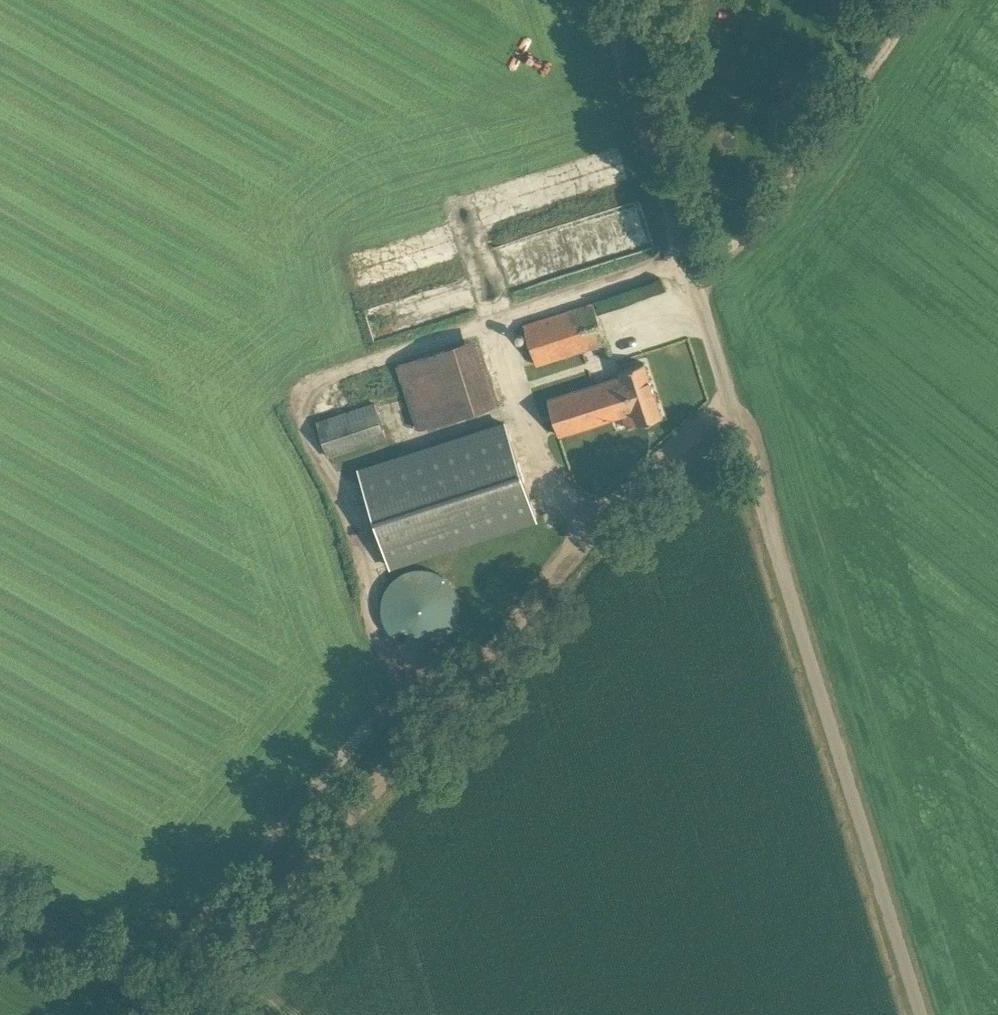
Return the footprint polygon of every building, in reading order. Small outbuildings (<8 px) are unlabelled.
[(593,302),(574,308),(523,325),(537,365),(607,342),(593,302)] [(395,364),(418,430),(502,401),(479,335),(395,364)] [(643,361),(625,367),(619,369),(621,374),(547,399),(563,434),(633,410),(638,423),(661,414),(643,361)] [(317,422),(329,456),(386,436),(375,402),(317,422)] [(360,469),(390,564),(537,517),(507,423),(360,469)] [(382,603),(381,607),(382,610),(382,614),(383,617),(384,620),(385,623),(387,626),(389,629),(391,632),(393,634),(396,637),(398,639),(401,641),(404,642),(407,644),(411,645),(414,645),(417,646),(421,646),(424,646),(428,645),(431,644),(434,643),(437,642),(440,641),(443,639),(446,637),(448,634),(451,632),(453,629),(455,626),(456,623),(457,620),(458,617),(459,613),(460,610),(460,606),(460,603),(459,600),(458,596),(457,593),(456,590),(454,587),(452,584),(450,581),(448,579),(446,577),(443,575),(440,573),(437,571),(434,570),(431,569),(427,568),(424,568),(420,568),(417,568),(414,568),(410,569),(407,570),(404,571),(401,573),(398,575),(395,577),(393,579),(391,582),(388,584),(387,587),(385,590),(384,593),(383,597),(382,600),(382,603)]
